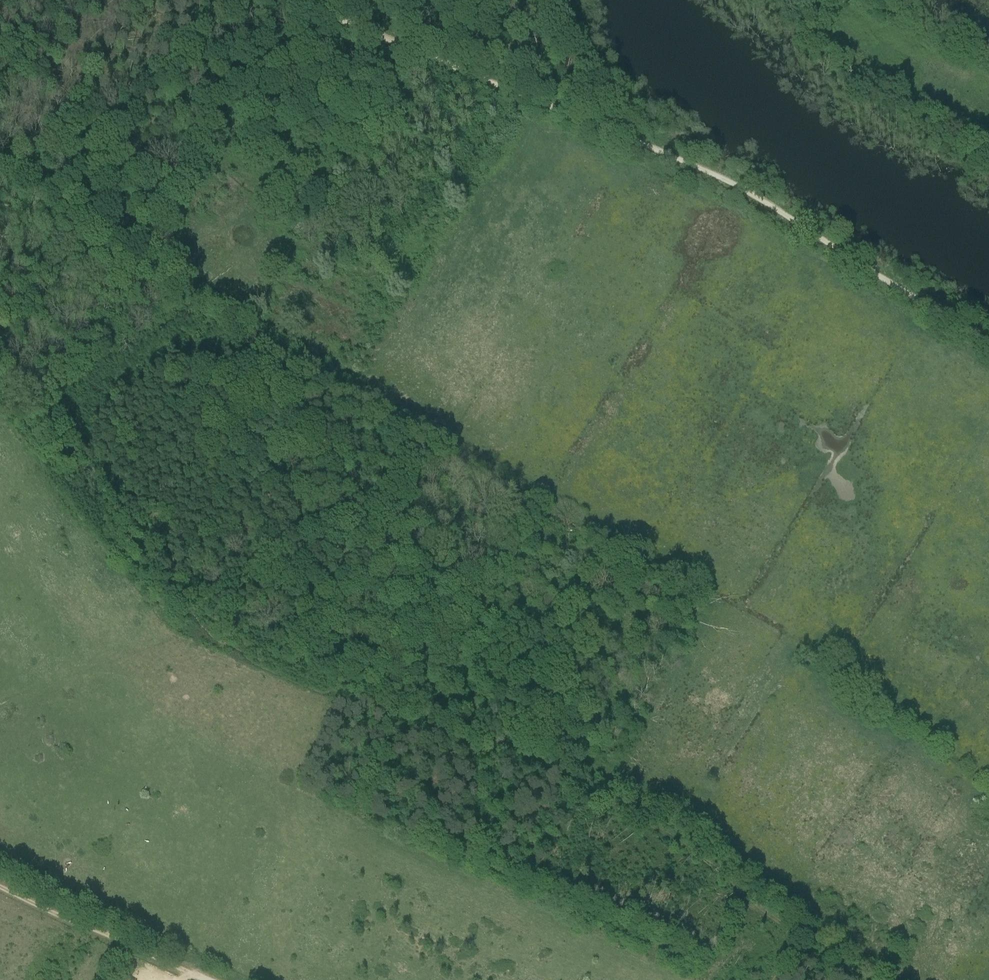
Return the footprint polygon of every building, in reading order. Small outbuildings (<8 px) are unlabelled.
[(625,109),(620,120),(628,124),(633,113),(625,109)]
